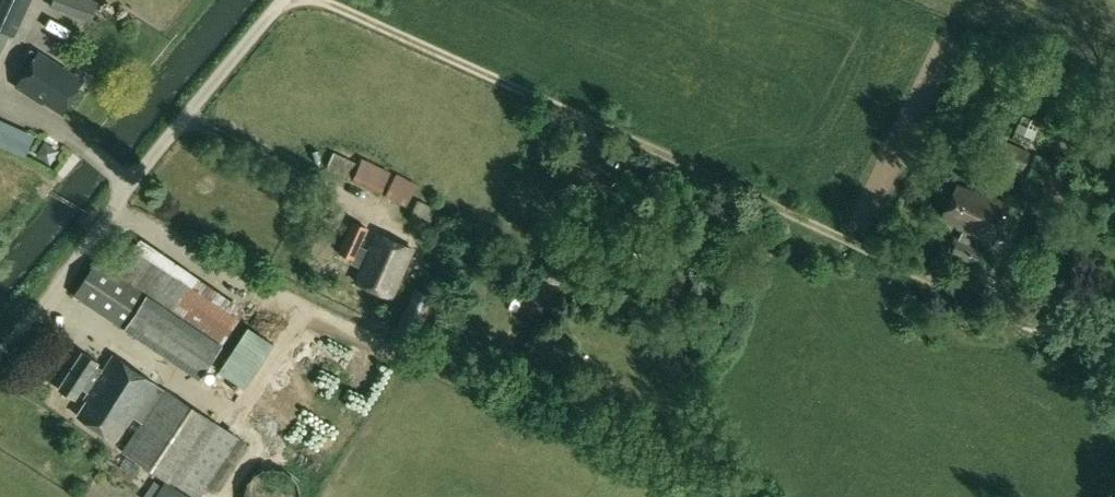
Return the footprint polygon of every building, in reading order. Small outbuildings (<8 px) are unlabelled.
[(11,33),(26,0),(0,0),(0,28),(11,33)] [(94,0),(53,0),(50,6),(90,21),(98,2),(94,0)] [(48,106),(49,104),(61,112),(82,80),(39,52),(17,86),(48,106)] [(20,130),(10,152),(25,158),(34,136),(20,130)] [(989,158),(1020,172),(1030,150),(999,136),(989,158)] [(326,167),(353,179),(352,180),(379,194),(390,171),(362,158),(359,164),(333,151),(326,167)] [(1025,180),(1058,194),(1068,168),(1036,153),(1025,180)] [(385,195),(405,205),(417,184),(396,173),(385,195)] [(1007,204),(974,189),(973,192),(957,185),(943,216),(959,223),(958,226),(990,241),(1007,204)] [(407,219),(428,229),(437,208),(417,199),(407,219)] [(1039,204),(1031,224),(1052,233),(1060,212),(1039,204)] [(367,228),(354,222),(340,251),(353,257),(350,263),(361,268),(356,280),(392,295),(412,249),(376,234),(370,249),(359,245),(367,228)] [(980,266),(985,252),(956,239),(950,253),(980,266)] [(543,277),(570,288),(582,261),(555,250),(543,277)] [(628,250),(602,308),(636,322),(648,294),(640,290),(640,289),(642,289),(654,262),(628,250)] [(199,378),(222,344),(146,293),(145,296),(113,274),(110,280),(89,267),(71,294),(124,328),(199,378)] [(415,339),(434,298),(415,288),(395,330),(415,339)] [(248,326),(218,369),(244,386),(273,343),(248,326)] [(671,338),(677,355),(687,351),(681,334),(671,338)] [(166,480),(155,496),(198,496),(204,487),(212,492),(244,442),(154,381),(153,383),(112,355),(103,369),(96,365),(98,361),(81,351),(58,387),(74,399),(81,388),(88,393),(84,399),(86,400),(78,414),(113,438),(126,419),(129,421),(132,416),(142,422),(122,450),(166,480)] [(258,410),(277,426),(292,408),(274,392),(258,410)]
